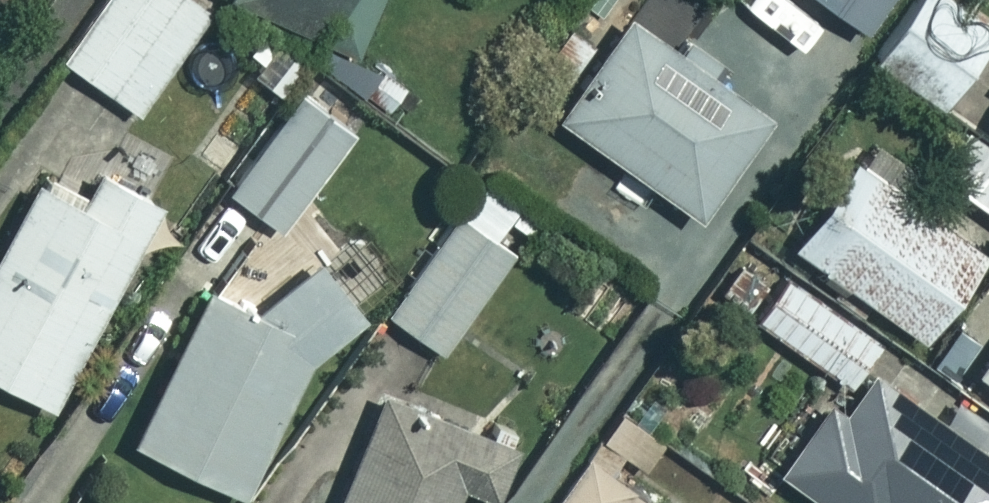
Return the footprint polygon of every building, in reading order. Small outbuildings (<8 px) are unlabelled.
[(204,0),(110,0),(69,58),(142,109),(214,7),(204,0)] [(335,45),(356,0),(237,0),(335,45)] [(869,27),(889,0),(833,0),(869,27)] [(965,0),(922,0),(882,57),(950,105),(988,50),(988,17),(965,0)] [(781,111),(637,10),(564,115),(707,216),(781,111)] [(289,229),(350,142),(331,128),(343,111),(309,87),(235,192),(289,229)] [(973,126),(940,174),(988,207),(988,137),(973,126)] [(988,256),(988,247),(914,192),(929,171),(880,135),(801,245),(931,337),(988,256)] [(110,170),(96,194),(51,169),(0,261),(0,372),(56,403),(167,201),(110,170)] [(516,253),(500,241),(514,223),(530,234),(544,216),(491,177),(393,310),(445,349),(516,253)] [(260,310),(215,288),(142,437),(253,491),(324,346),(371,313),(333,259),(260,310)] [(886,340),(791,275),(762,318),(856,383),(886,340)] [(892,373),(861,417),(836,400),(786,470),(833,502),(988,502),(988,441),(892,373)] [(393,388),(342,502),(463,502),(469,488),(500,501),(524,446),(393,388)] [(601,448),(560,502),(630,502),(646,482),(601,448)]
